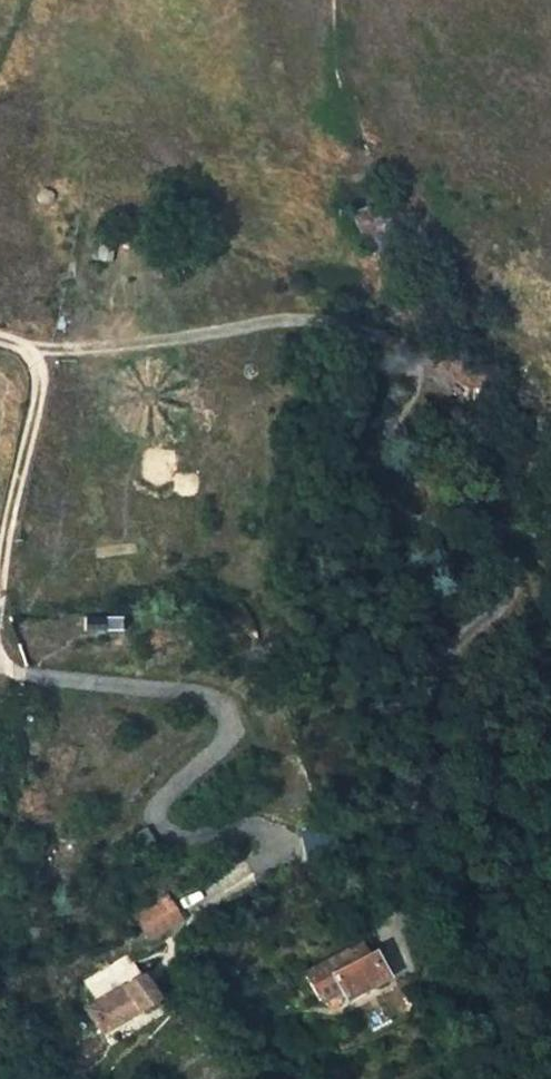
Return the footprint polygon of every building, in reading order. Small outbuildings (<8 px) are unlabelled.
[(157,649),(154,632),(141,635),(143,650),(157,649)] [(135,915),(146,939),(179,922),(168,899),(135,915)] [(394,1002),(383,978),(373,957),(332,977),(343,1000),(348,995),(360,1019),(394,1002)] [(86,1011),(99,1035),(154,1001),(139,978),(86,1011)]
